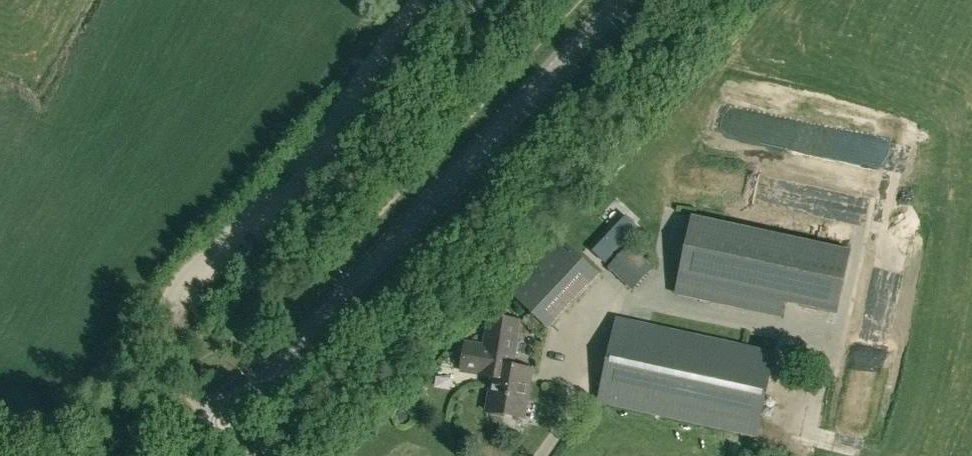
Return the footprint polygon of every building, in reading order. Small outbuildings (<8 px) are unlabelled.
[(850,250),(693,216),(679,279),(715,286),(711,302),(781,319),(785,301),(837,313),(850,250)] [(632,290),(653,268),(629,244),(608,266),(632,290)] [(519,319),(490,315),(487,334),(516,339),(519,319)] [(599,401),(756,435),(774,352),(617,318),(599,401)] [(481,375),(494,377),(513,366),(516,339),(487,334),(485,346),(466,343),(462,371),(481,374),(481,375)] [(532,369),(513,366),(494,377),(493,384),(495,384),(491,412),(525,417),(532,369)]
